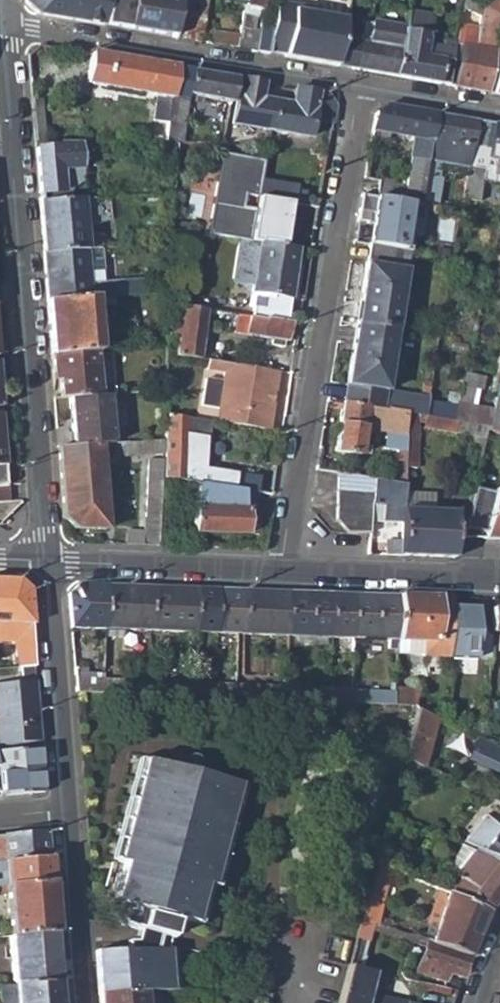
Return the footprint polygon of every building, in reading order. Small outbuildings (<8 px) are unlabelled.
[(24,3),(38,14),(102,25),(106,0),(24,0),(24,3)] [(102,25),(172,38),(178,0),(106,0),(102,25)] [(172,38),(196,41),(204,0),(178,0),(172,38)] [(243,2),(243,6),(262,9),(264,0),(243,0),(243,2)] [(288,0),(274,0),(266,51),(282,53),(282,57),(300,60),(301,54),(311,56),(310,61),(335,66),(343,18),(314,13),(309,6),(288,3),(288,0)] [(484,9),(498,17),(499,16),(499,0),(494,0),(484,9)] [(499,29),(499,18),(498,17),(484,9),(479,6),(477,17),(499,29)] [(405,12),(403,28),(394,76),(437,84),(441,59),(422,56),(425,35),(423,15),(405,12)] [(403,28),(367,22),(363,43),(352,41),(347,68),(394,76),(403,28)] [(236,38),(235,48),(255,52),(259,28),(239,25),(236,38)] [(472,42),(474,29),(456,27),(453,44),(459,45),(452,86),(465,88),(472,42)] [(236,38),(205,32),(203,43),(235,48),(236,38)] [(478,43),(472,42),(465,88),(485,92),(493,51),(477,48),(478,43)] [(149,122),(163,124),(167,99),(173,68),(88,53),(83,84),(154,96),(149,122)] [(184,96),(228,104),(233,79),(188,71),(184,96)] [(491,93),(499,94),(499,73),(495,72),(491,93)] [(267,131),(271,104),(257,101),(260,83),(238,80),(231,125),(267,131)] [(323,95),(291,89),(288,106),(271,104),(267,131),(307,138),(310,121),(331,125),(334,107),(323,95)] [(185,102),(167,99),(163,124),(160,143),(178,143),(185,102)] [(401,201),(409,202),(418,204),(433,114),(384,106),(372,114),(368,139),(394,143),(395,137),(412,139),(403,192),(394,185),(377,182),(374,196),(401,201)] [(437,163),(466,168),(474,121),(433,114),(418,204),(416,216),(432,219),(438,180),(435,180),(437,163)] [(499,179),(499,125),(474,121),(466,168),(463,184),(475,187),(480,159),(494,160),(491,178),(499,179)] [(44,149),(42,126),(30,127),(32,150),(44,149)] [(221,143),(183,143),(183,157),(221,157),(221,143)] [(44,149),(32,150),(36,193),(69,190),(82,183),(79,147),(44,149)] [(401,201),(374,196),(372,213),(399,217),(401,201)] [(79,200),(36,202),(40,252),(83,249),(79,200)] [(408,215),(416,216),(418,204),(409,202),(408,215)] [(249,307),(286,313),(296,249),(237,240),(231,285),(250,287),(249,293),(251,293),(249,307)] [(405,251),(367,245),(354,323),(393,329),(405,251)] [(83,249),(40,252),(44,301),(89,297),(138,294),(137,282),(108,284),(108,280),(85,282),(83,249)] [(89,297),(44,301),(47,354),(93,351),(89,297)] [(173,355),(211,362),(212,353),(197,350),(203,310),(181,306),(173,355)] [(236,315),(233,331),(269,337),(268,344),(281,346),(282,339),(286,340),(289,324),(236,315)] [(393,329),(354,323),(344,382),(383,388),(393,329)] [(93,351),(47,354),(49,374),(54,373),(55,398),(65,398),(95,396),(92,358),(106,357),(106,350),(93,351)] [(236,428),(266,432),(276,372),(215,362),(214,371),(231,374),(225,411),(238,413),(236,428)] [(429,393),(402,389),(398,415),(407,416),(418,418),(424,419),(427,403),(429,393)] [(95,396),(65,398),(69,447),(96,445),(106,444),(102,395),(95,396)] [(486,433),(499,436),(499,402),(494,401),(492,411),(487,430),(486,433)] [(427,403),(424,419),(451,424),(454,409),(427,403)] [(454,409),(451,424),(455,424),(487,430),(492,411),(455,404),(454,409)] [(407,416),(398,415),(341,405),(333,453),(358,457),(363,430),(406,437),(407,416)] [(404,462),(404,469),(416,470),(418,418),(407,416),(406,437),(404,462)] [(195,483),(253,493),(265,495),(266,486),(267,478),(244,474),(243,480),(203,474),(202,476),(192,475),(195,436),(215,439),(217,424),(165,417),(163,478),(195,483)] [(487,430),(455,424),(453,437),(485,441),(486,433),(487,430)] [(110,444),(110,457),(122,456),(121,450),(130,450),(131,455),(159,453),(160,440),(110,444)] [(96,445),(69,447),(54,448),(60,519),(71,527),(102,525),(96,445)] [(141,519),(140,545),(155,546),(159,461),(146,461),(143,519),(141,519)] [(404,462),(385,461),(384,482),(403,484),(404,469),(404,462)] [(371,480),(336,474),(334,498),(333,521),(344,533),(366,534),(369,506),(371,480)] [(403,484),(384,482),(371,480),(369,506),(380,508),(380,522),(400,524),(402,504),(403,484)] [(253,493),(195,483),(194,533),(256,535),(257,510),(252,510),(253,493)] [(468,508),(463,529),(483,533),(481,540),(499,540),(499,491),(491,490),(474,486),(468,508)] [(407,504),(402,504),(400,524),(398,555),(453,558),(453,545),(460,546),(463,529),(468,508),(461,507),(460,512),(407,511),(407,504)] [(377,545),(365,545),(365,554),(377,555),(377,545)] [(0,579),(0,638),(17,639),(18,664),(21,664),(22,671),(33,671),(29,618),(25,590),(14,580),(0,579)] [(395,642),(397,596),(76,583),(66,593),(68,628),(395,642)] [(397,596),(395,642),(428,644),(428,660),(450,659),(450,609),(450,598),(397,596)] [(450,609),(450,659),(479,659),(479,610),(450,609)] [(491,610),(490,635),(499,635),(499,611),(491,610)] [(393,707),(393,694),(72,679),(73,691),(393,707)] [(0,686),(0,745),(39,741),(34,683),(0,686)] [(393,691),(393,694),(393,707),(417,708),(418,692),(393,691)] [(404,760),(424,769),(437,719),(417,711),(404,760)] [(0,751),(0,797),(43,793),(41,770),(39,747),(0,751)] [(236,786),(142,760),(115,860),(121,861),(111,901),(127,906),(125,911),(121,910),(117,912),(115,921),(118,924),(135,928),(132,941),(125,942),(126,950),(94,952),(96,992),(143,991),(168,991),(167,949),(161,949),(160,937),(166,938),(172,937),(174,927),(171,924),(162,922),(164,916),(190,924),(200,884),(208,887),(236,786)] [(497,786),(491,799),(499,803),(499,788),(497,786)] [(499,866),(499,823),(498,826),(485,817),(464,847),(498,865),(499,866)] [(2,861),(47,857),(45,833),(0,837),(0,861),(2,861)] [(450,894),(487,912),(499,896),(499,866),(498,865),(464,847),(444,891),(450,894)] [(50,883),(47,857),(2,861),(4,886),(50,883)] [(362,919),(374,923),(380,925),(394,868),(377,861),(362,919)] [(54,933),(50,883),(4,886),(8,936),(54,933)] [(431,943),(467,956),(487,912),(450,894),(431,943)] [(362,919),(349,967),(374,973),(380,974),(383,960),(371,957),(370,959),(365,958),(374,923),(362,919)] [(57,983),(54,933),(8,936),(2,937),(3,942),(8,942),(11,974),(0,974),(0,984),(12,984),(57,983)] [(426,942),(416,973),(444,983),(447,974),(461,978),(467,956),(431,943),(426,942)] [(374,973),(349,967),(340,1002),(366,1002),(374,973)] [(57,983),(12,984),(13,1002),(59,1002),(57,983)] [(96,992),(97,1002),(144,1002),(143,991),(96,992)]
